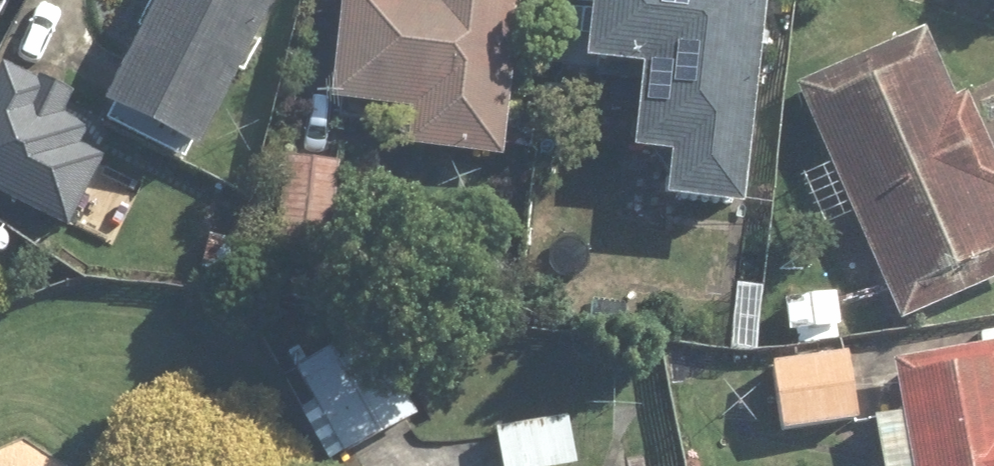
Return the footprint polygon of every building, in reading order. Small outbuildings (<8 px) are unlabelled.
[(280,0),(162,0),(108,111),(202,157),(280,0)] [(337,101),(418,108),(415,147),(506,155),(520,0),(346,0),(337,101)] [(594,67),(652,73),(643,153),(679,157),(674,203),(747,211),(769,0),(601,0),(594,67)] [(928,35),(800,90),(901,326),(993,286),(993,150),(969,92),(955,98),(928,35)] [(7,65),(0,79),(0,192),(74,231),(109,164),(85,151),(95,133),(69,119),(78,102),(7,65)] [(339,160),(285,158),(282,245),(335,248),(339,160)] [(841,343),(843,295),(769,292),(767,340),(841,343)] [(288,367),(335,460),(421,416),(374,324),(288,367)] [(896,367),(916,465),(993,465),(993,348),(896,367)] [(853,355),(773,366),(782,431),(862,420),(853,355)] [(495,424),(499,465),(575,465),(570,416),(495,424)]
